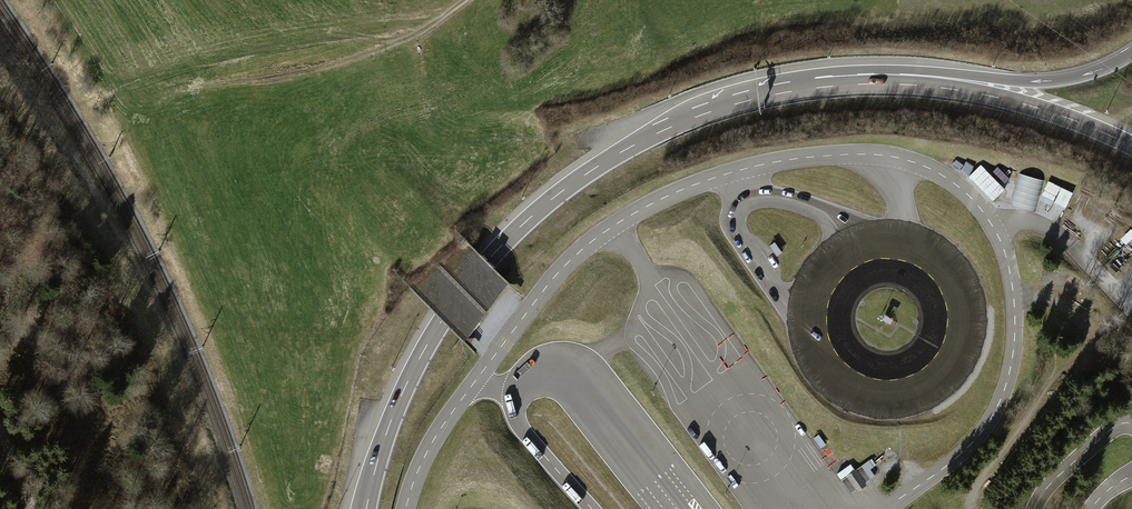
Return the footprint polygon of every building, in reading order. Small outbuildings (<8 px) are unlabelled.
[(993,200),(1005,188),(981,164),(969,176),(993,200)] [(1051,196),(1054,180),(1022,175),(1019,191),(1051,196)]
